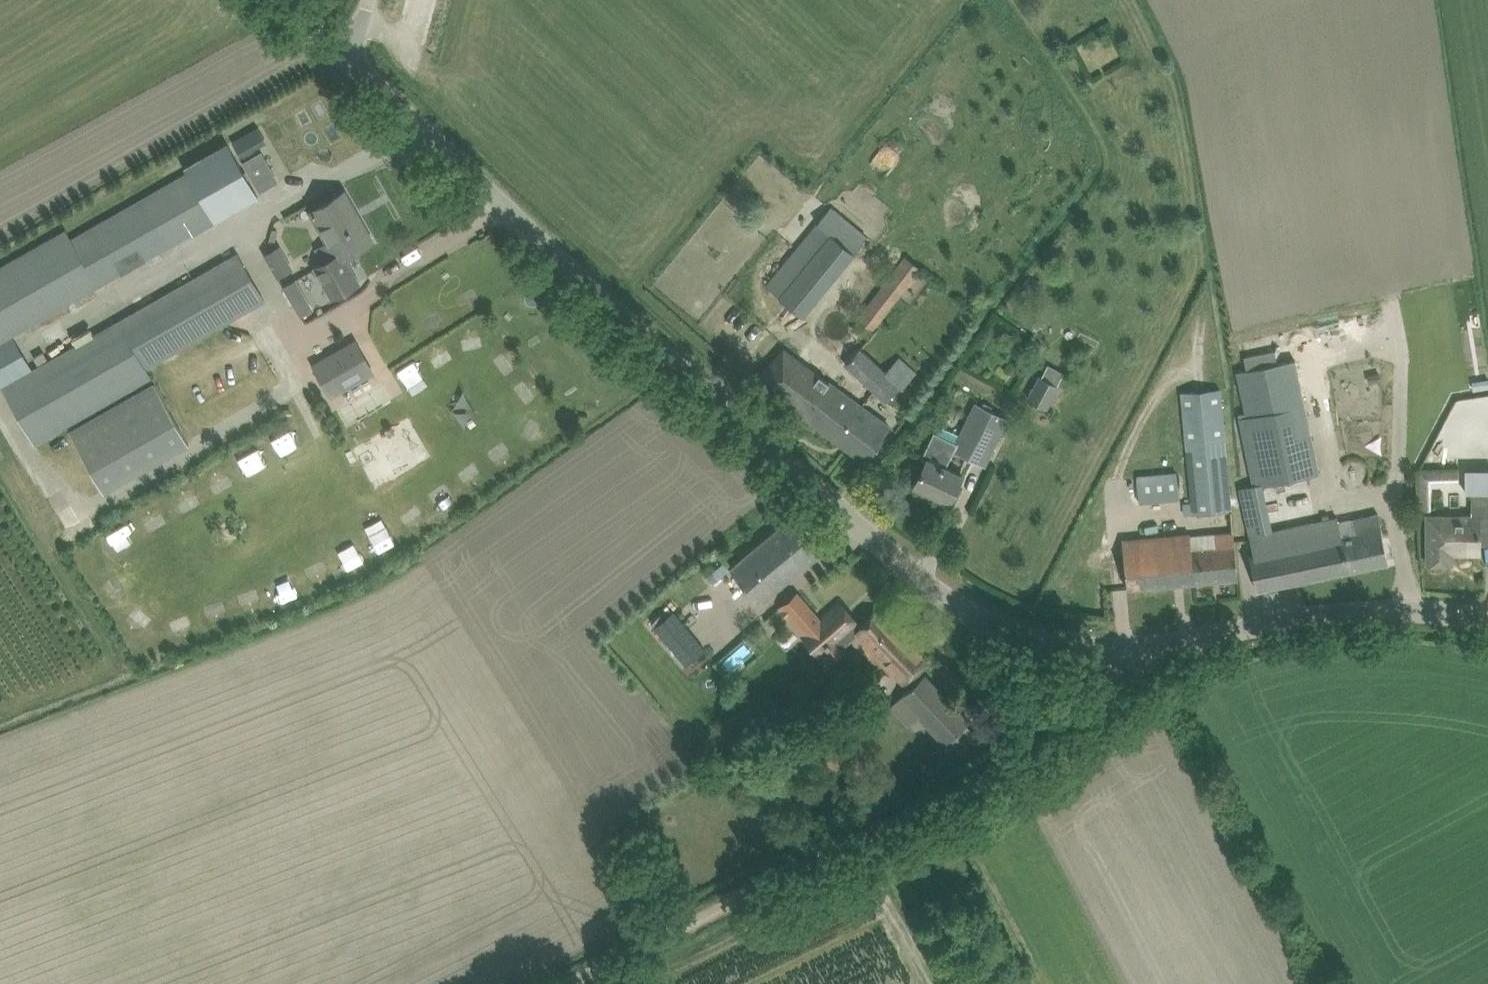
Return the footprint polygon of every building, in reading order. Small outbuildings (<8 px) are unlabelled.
[(35,444),(152,377),(147,369),(266,301),(236,251),(192,276),(23,372),(5,341),(259,197),(228,143),(185,166),(187,171),(71,237),(66,229),(31,249),(0,266),(0,383),(35,444)] [(344,192),(327,202),(312,211),(337,256),(315,268),(332,298),(360,282),(345,256),(372,241),(360,220),(356,222),(351,212),(354,210),(344,192)] [(831,207),(767,285),(803,315),(867,237),(831,207)] [(280,241),(263,250),(276,275),(294,265),(280,241)] [(906,256),(860,316),(874,326),(920,266),(906,256)] [(325,302),(307,270),(282,284),(300,316),(325,302)] [(390,305),(376,314),(387,331),(400,322),(390,305)] [(459,329),(464,348),(480,344),(475,325),(459,329)] [(356,343),(313,366),(330,397),(374,373),(356,343)] [(360,350),(373,367),(382,361),(369,343),(360,350)] [(435,365),(448,359),(441,344),(428,350),(435,365)] [(770,364),(758,380),(865,462),(877,446),(883,438),(882,437),(889,428),(892,424),(830,379),(828,382),(819,375),(821,372),(785,345),(770,364)] [(1248,368),(1236,371),(1246,415),(1239,417),(1253,484),(1240,486),(1250,534),(1273,529),(1264,483),(1287,478),(1289,486),(1308,482),(1307,474),(1320,472),(1298,357),(1278,361),(1275,349),(1245,355),(1248,368)] [(1048,363),(1042,376),(1029,399),(1046,408),(1065,372),(1048,363)] [(887,375),(874,391),(887,402),(900,386),(887,375)] [(155,383),(70,432),(104,491),(189,443),(155,383)] [(1181,391),(1193,512),(1232,509),(1221,387),(1181,391)] [(927,459),(924,465),(916,483),(929,489),(928,492),(950,502),(963,475),(946,467),(955,450),(986,465),(1009,417),(977,401),(956,442),(934,432),(922,457),(927,459)] [(263,443),(272,456),(287,447),(279,433),(263,443)] [(505,442),(488,450),(496,466),(513,458),(505,442)] [(241,480),(261,468),(250,451),(230,463),(241,480)] [(1458,469),(1420,471),(1422,510),(1431,510),(1430,480),(1459,479),(1458,469)] [(1466,469),(1466,492),(1471,492),(1487,492),(1487,469),(1466,469)] [(1177,470),(1138,474),(1140,500),(1179,496),(1177,470)] [(1427,515),(1427,543),(1427,563),(1443,563),(1443,554),(1480,554),(1480,544),(1487,544),(1487,492),(1471,492),(1472,514),(1427,515)] [(413,508),(402,513),(410,527),(420,522),(413,508)] [(1379,514),(1339,522),(1349,570),(1389,562),(1379,514)] [(1250,554),(1253,570),(1257,589),(1349,570),(1339,522),(1338,517),(1250,535),(1254,554),(1250,554)] [(791,518),(776,531),(731,568),(760,603),(820,552),(791,518)] [(1123,540),(1125,568),(1127,588),(1238,578),(1234,533),(1214,535),(1215,547),(1191,549),(1191,542),(1167,544),(1167,537),(1123,540)] [(123,551),(123,536),(102,536),(103,552),(123,551)] [(335,549),(345,568),(362,560),(352,540),(335,549)] [(842,642),(819,616),(799,592),(780,606),(826,656),(842,642)] [(879,609),(861,626),(858,622),(859,621),(840,598),(819,616),(842,642),(826,656),(832,662),(846,648),(844,646),(856,636),(853,640),(869,658),(879,668),(884,663),(909,640),(879,609)] [(131,630),(147,620),(137,604),(121,613),(131,630)] [(186,616),(173,622),(181,638),(194,631),(186,616)] [(909,640),(884,663),(905,684),(929,661),(909,640)] [(865,683),(875,692),(890,675),(880,667),(865,683)] [(891,706),(909,725),(920,715),(946,743),(948,741),(958,752),(978,734),(967,723),(969,720),(925,673),(891,706)]
